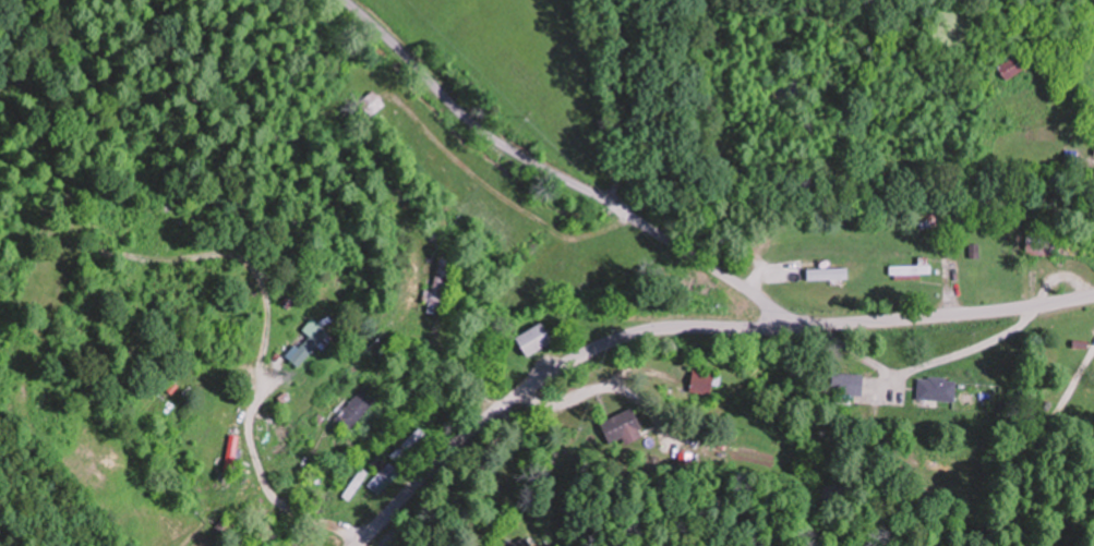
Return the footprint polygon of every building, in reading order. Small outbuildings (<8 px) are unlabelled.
[(1011,81),(1032,68),(1022,54),(1002,67),(1011,81)] [(938,225),(935,212),(918,216),(921,229),(938,225)] [(1057,254),(1057,231),(1026,231),(1026,254),(1057,254)] [(428,313),(441,315),(453,261),(440,258),(428,313)] [(933,265),(890,265),(890,275),(933,275),(933,265)] [(807,280),(850,280),(850,268),(807,268),(807,280)] [(311,335),(291,356),(303,367),(335,335),(317,317),(305,330),(311,335)] [(518,337),(528,356),(555,342),(545,322),(518,337)] [(716,393),(716,370),(693,370),(693,393),(716,393)] [(864,395),(864,373),(836,373),(836,395),(864,395)] [(957,400),(957,377),(919,377),(919,400),(957,400)] [(351,431),(380,401),(366,387),(351,402),(348,398),(334,413),(351,431)] [(601,422),(612,449),(647,435),(636,408),(601,422)] [(425,433),(415,423),(385,453),(395,463),(425,433)] [(300,472),(307,475),(313,461),(306,458),(300,472)] [(389,483),(389,462),(371,462),(371,483),(389,483)] [(527,535),(503,545),(533,545),(527,535)]
